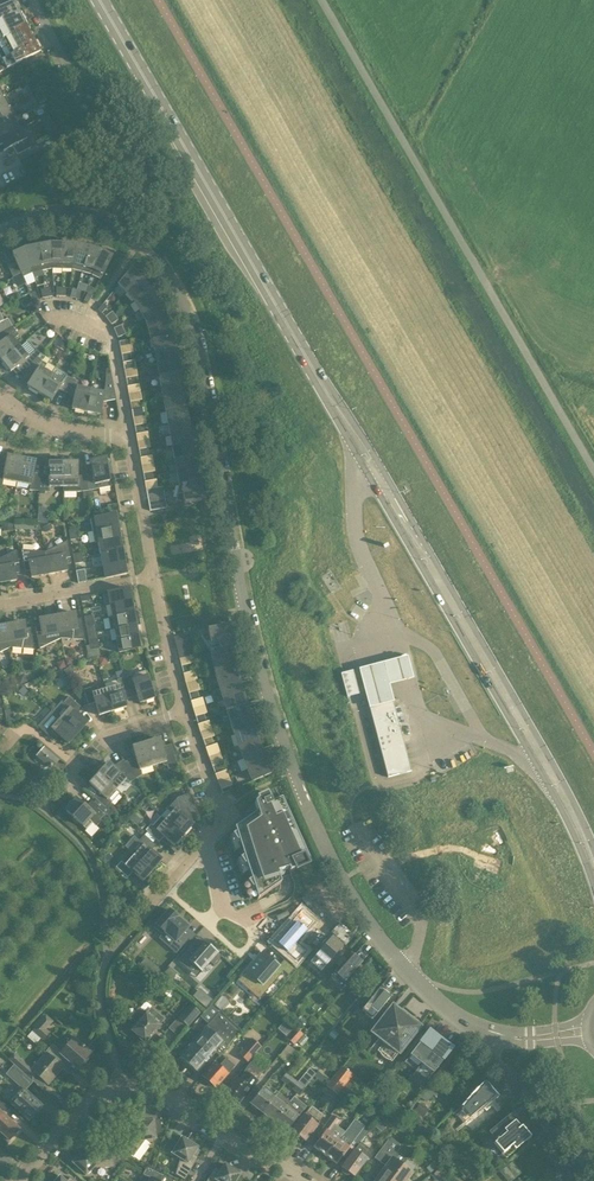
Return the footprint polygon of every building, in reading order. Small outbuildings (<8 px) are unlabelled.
[(40,50),(14,0),(0,7),(0,20),(2,19),(18,50),(17,51),(17,52),(0,61),(0,72),(40,50)] [(10,107),(4,96),(0,98),(0,112),(10,107)] [(15,117),(10,107),(0,112),(0,125),(15,117)] [(58,133),(48,115),(41,119),(51,137),(58,133)] [(21,128),(15,117),(0,125),(0,139),(21,128)] [(0,139),(0,145),(3,151),(12,146),(17,155),(31,148),(21,128),(0,139)] [(51,269),(49,244),(37,247),(42,271),(51,269)] [(61,269),(62,245),(49,244),(51,269),(61,269)] [(71,269),(75,245),(62,245),(61,269),(71,269)] [(81,272),(87,248),(75,245),(71,269),(81,272)] [(42,271),(37,247),(24,250),(32,273),(42,271)] [(91,275),(100,252),(87,248),(81,272),(91,275)] [(32,273),(24,250),(12,255),(22,277),(32,273)] [(100,252),(91,275),(100,279),(111,258),(100,252)] [(118,285),(126,293),(141,280),(131,270),(118,285)] [(134,301),(150,289),(141,280),(126,293),(134,301)] [(156,301),(150,289),(134,301),(139,311),(156,301)] [(38,300),(34,292),(30,294),(33,302),(38,300)] [(92,296),(87,293),(83,301),(88,303),(92,296)] [(156,301),(139,311),(145,320),(163,312),(156,301)] [(103,304),(98,310),(102,313),(107,307),(103,304)] [(108,321),(115,316),(112,312),(105,317),(108,321)] [(167,325),(163,312),(145,320),(148,331),(167,325)] [(0,315),(0,333),(12,326),(7,319),(3,321),(0,315)] [(115,316),(108,321),(111,325),(118,320),(115,316)] [(115,333),(123,330),(121,325),(113,328),(115,333)] [(148,331),(151,341),(172,337),(171,337),(167,325),(148,331)] [(19,346),(14,339),(18,336),(15,332),(12,326),(0,333),(0,337),(2,342),(0,343),(0,360),(1,361),(19,346)] [(123,330),(115,333),(117,338),(125,334),(123,330)] [(172,337),(151,341),(153,341),(155,353),(174,349),(172,337)] [(27,369),(37,358),(40,354),(36,350),(28,356),(19,346),(1,361),(10,372),(20,364),(27,369)] [(176,361),(174,349),(155,353),(157,365),(176,361)] [(39,394),(51,374),(44,369),(46,364),(42,361),(37,358),(27,369),(34,375),(27,386),(39,394)] [(179,373),(176,361),(157,365),(159,377),(179,373)] [(159,377),(161,388),(181,385),(179,373),(159,377)] [(63,380),(51,374),(39,394),(51,401),(58,390),(66,393),(72,378),(66,376),(63,380)] [(72,409),(86,412),(90,389),(77,386),(78,381),(72,378),(66,393),(74,396),(72,409)] [(90,389),(86,412),(99,415),(102,402),(116,400),(113,384),(105,386),(104,392),(90,389)] [(183,397),(181,385),(161,388),(163,400),(183,397)] [(185,409),(183,397),(163,400),(165,412),(185,409)] [(168,424),(187,421),(185,409),(165,412),(168,424)] [(189,432),(187,421),(168,424),(170,436),(189,432)] [(192,444),(189,432),(170,436),(172,448),(192,444)] [(174,460),(194,456),(192,444),(172,448),(174,460)] [(196,468),(194,456),(174,460),(176,472),(196,468)] [(20,459),(7,457),(4,470),(0,468),(0,485),(2,485),(3,480),(16,483),(20,459)] [(85,475),(88,498),(94,497),(92,490),(110,487),(108,475),(112,474),(110,464),(106,465),(105,458),(90,461),(92,474),(85,475)] [(39,491),(40,476),(32,475),(35,462),(20,459),(16,483),(30,485),(29,490),(39,491)] [(63,487),(62,463),(48,463),(48,477),(40,476),(39,491),(49,492),(49,487),(63,487)] [(88,498),(85,475),(77,476),(77,463),(62,463),(63,487),(63,492),(77,492),(81,492),(82,499),(88,498)] [(198,480),(196,468),(176,472),(178,484),(198,480)] [(198,480),(178,484),(175,501),(176,501),(184,502),(184,503),(204,500),(205,500),(206,500),(205,499),(201,479),(198,480)] [(147,497),(164,494),(163,487),(146,490),(147,497)] [(164,494),(147,497),(149,504),(165,501),(164,494)] [(165,501),(149,504),(150,510),(149,510),(149,511),(167,508),(165,501)] [(96,531),(117,527),(115,514),(94,518),(96,531)] [(99,542),(119,539),(117,527),(96,531),(99,542)] [(101,554),(121,551),(119,539),(99,542),(101,554)] [(66,542),(45,552),(49,574),(67,571),(66,564),(71,563),(67,542),(66,542)] [(49,574),(45,552),(22,550),(21,550),(25,572),(30,571),(31,578),(49,574)] [(0,559),(0,583),(16,580),(15,573),(20,573),(16,551),(15,551),(15,552),(0,559)] [(103,566),(123,562),(121,551),(101,554),(103,566)] [(123,562),(103,566),(105,579),(126,575),(123,562)] [(78,583),(86,582),(84,570),(76,571),(78,583)] [(110,605),(131,601),(128,589),(108,592),(110,605)] [(131,601),(110,605),(112,617),(133,613),(131,601)] [(57,616),(61,638),(84,640),(84,641),(85,641),(81,619),(76,620),(75,613),(57,616)] [(114,629),(135,625),(133,613),(112,617),(108,618),(110,629),(114,629)] [(61,638),(57,616),(39,620),(40,626),(35,627),(39,649),(40,649),(40,648),(61,638)] [(6,625),(10,648),(33,649),(33,650),(34,650),(30,628),(25,629),(24,622),(6,625)] [(6,625),(0,626),(0,652),(10,648),(6,625)] [(135,625),(114,629),(116,641),(137,637),(135,625)] [(230,647),(233,647),(228,627),(229,626),(228,625),(228,626),(208,631),(208,632),(201,636),(200,637),(210,651),(230,647)] [(176,644),(193,640),(191,633),(174,638),(174,639),(175,638),(176,644)] [(137,637),(116,641),(119,653),(139,649),(137,637)] [(193,640),(176,644),(178,652),(194,647),(193,640)] [(194,647),(178,652),(180,658),(196,654),(194,647)] [(232,659),(230,647),(210,651),(213,663),(232,659)] [(213,663),(215,676),(235,671),(232,659),(213,663)] [(398,663),(360,673),(369,707),(392,701),(397,699),(395,689),(405,686),(420,682),(413,659),(398,663)] [(124,678),(129,693),(136,690),(139,703),(154,699),(152,692),(156,691),(153,681),(149,683),(145,671),(124,678)] [(219,688),(238,682),(235,671),(215,676),(219,688)] [(347,697),(358,694),(352,671),(340,674),(347,697)] [(129,693),(124,678),(117,680),(118,685),(105,689),(112,711),(126,707),(122,695),(129,693)] [(219,688),(223,700),(242,694),(238,682),(219,688)] [(112,711),(105,689),(92,693),(91,688),(83,690),(88,705),(95,703),(99,716),(112,711)] [(227,711),(246,705),(242,694),(223,700),(227,711)] [(66,710),(60,718),(77,734),(87,723),(77,714),(82,709),(69,697),(63,703),(66,705),(65,707),(65,709),(66,710)] [(411,771),(403,743),(392,701),(369,707),(387,777),(411,771)] [(227,711),(230,723),(249,717),(246,705),(227,711)] [(234,734),(253,728),(249,717),(230,723),(234,734)] [(77,734),(60,718),(53,725),(52,724),(49,724),(48,725),(43,721),(38,727),(53,741),(58,735),(68,744),(77,734)] [(234,734),(238,747),(256,740),(253,728),(234,734)] [(146,743),(153,766),(162,763),(163,765),(165,766),(167,766),(168,769),(177,767),(172,749),(163,752),(160,739),(146,743)] [(256,740),(238,747),(243,759),(261,751),(256,740)] [(127,766),(135,779),(141,775),(140,770),(153,766),(146,743),(132,747),(136,760),(127,766)] [(43,749),(37,756),(52,768),(58,761),(43,749)] [(266,762),(261,751),(243,759),(247,770),(266,762)] [(266,762),(247,770),(252,781),(271,774),(266,762)] [(99,774),(116,789),(125,779),(129,783),(135,779),(127,766),(118,772),(108,763),(99,774)] [(94,798),(96,800),(106,809),(107,808),(111,803),(120,793),(116,789),(99,774),(89,784),(90,785),(99,793),(94,798)] [(223,794),(227,792),(231,790),(229,786),(221,789),(223,794)] [(278,877),(308,865),(307,864),(310,862),(308,857),(311,857),(281,792),(269,798),(267,793),(256,798),(257,800),(254,803),(257,812),(234,829),(235,833),(232,835),(240,848),(243,856),(239,859),(247,871),(250,880),(247,882),(255,893),(257,900),(280,884),(278,877)] [(171,813),(165,819),(183,835),(192,824),(187,820),(190,816),(191,817),(197,810),(190,793),(177,798),(167,809),(171,813)] [(92,822),(96,826),(107,814),(94,803),(88,809),(76,798),(65,811),(86,829),(92,822)] [(173,846),(183,835),(165,819),(159,826),(155,823),(152,826),(150,824),(145,830),(159,842),(163,837),(173,846)] [(134,855),(151,871),(161,860),(151,851),(156,846),(144,835),(136,845),(140,848),(134,855)] [(142,881),(151,871),(134,855),(125,865),(121,862),(116,868),(127,878),(132,872),(142,881)] [(274,942),(296,961),(304,952),(295,943),(313,922),(297,908),(276,932),(277,932),(271,938),(274,941),(274,942)] [(169,910),(154,927),(162,934),(164,932),(174,941),(169,947),(176,953),(189,938),(183,933),(188,927),(169,910)] [(320,973),(343,947),(332,938),(309,963),(320,973)] [(190,946),(182,955),(200,972),(209,961),(212,965),(220,956),(204,942),(196,951),(190,946)] [(285,972),(265,954),(241,980),(251,989),(256,984),(267,993),(285,972)] [(361,963),(350,954),(333,973),(344,982),(361,963)] [(176,973),(169,967),(164,973),(171,979),(176,973)] [(390,997),(382,991),(379,988),(361,1010),(372,1019),(390,997)] [(212,1000),(204,993),(197,1001),(205,1008),(212,1000)] [(199,1012),(190,1004),(178,1017),(187,1025),(199,1012)] [(419,1027),(393,1007),(392,1007),(372,1033),(379,1038),(369,1051),(374,1055),(377,1052),(379,1053),(380,1055),(382,1057),(383,1058),(385,1059),(387,1060),(390,1061),(391,1062),(419,1027)] [(136,1025),(129,1032),(137,1039),(139,1037),(145,1042),(159,1025),(159,1024),(164,1018),(161,1016),(159,1018),(156,1016),(158,1014),(151,1009),(147,1014),(146,1013),(139,1008),(129,1019),(136,1025)] [(227,1046),(227,1045),(240,1032),(218,1013),(205,1027),(223,1042),(227,1046)] [(54,1022),(46,1015),(28,1036),(36,1043),(41,1038),(43,1039),(49,1032),(47,1031),(54,1022)] [(197,1072),(214,1052),(223,1042),(205,1027),(205,1026),(179,1056),(197,1072)] [(295,1028),(286,1038),(293,1043),(301,1034),(295,1028)] [(405,1063),(416,1072),(438,1044),(433,1040),(435,1038),(427,1032),(404,1063),(404,1064),(405,1063)] [(48,1085),(62,1068),(65,1071),(71,1064),(77,1069),(82,1062),(83,1063),(86,1063),(89,1059),(89,1057),(88,1056),(91,1052),(74,1038),(62,1053),(53,1045),(45,1054),(46,1054),(32,1070),(19,1058),(14,1054),(9,1060),(29,1079),(32,1081),(37,1075),(48,1085)] [(227,1046),(223,1042),(214,1052),(219,1056),(228,1046),(227,1045),(227,1046)] [(258,1050),(257,1050),(248,1042),(237,1054),(247,1063),(258,1050)] [(438,1044),(416,1072),(427,1080),(432,1074),(449,1052),(451,1050),(443,1044),(442,1047),(438,1044)] [(215,1062),(202,1077),(216,1089),(229,1074),(228,1073),(235,1066),(226,1058),(219,1066),(215,1062)] [(29,1079),(9,1060),(3,1067),(23,1086),(29,1079)] [(239,1103),(244,1095),(246,1097),(257,1080),(263,1071),(250,1062),(244,1071),(245,1073),(240,1080),(237,1077),(225,1094),(239,1103)] [(338,1095),(346,1084),(352,1075),(342,1067),(327,1087),(338,1095)] [(287,1085),(292,1079),(286,1074),(281,1080),(287,1085)] [(293,1090),(298,1084),(292,1079),(287,1085),(293,1090)] [(298,1084),(293,1090),(299,1095),(305,1089),(298,1084)] [(41,1106),(20,1087),(8,1101),(29,1119),(41,1106)] [(262,1113),(274,1098),(278,1093),(276,1092),(272,1096),(262,1088),(250,1104),(252,1105),(251,1107),(255,1110),(256,1109),(262,1113)] [(268,1118),(274,1123),(286,1107),(290,1102),(287,1100),(278,1093),(274,1098),(262,1113),(264,1115),(263,1116),(267,1119),(268,1118)] [(286,1107),(274,1123),(276,1124),(275,1125),(279,1129),(280,1127),(286,1132),(302,1112),(306,1107),(294,1097),(290,1102),(286,1107)] [(2,1113),(7,1107),(0,1100),(0,1132),(9,1141),(20,1129),(2,1113)] [(294,1133),(293,1134),(297,1138),(299,1136),(304,1141),(311,1132),(312,1133),(320,1123),(319,1122),(324,1116),(312,1106),(292,1131),(294,1133)] [(520,1120),(513,1112),(488,1132),(496,1142),(494,1143),(506,1158),(531,1137),(521,1126),(519,1128),(515,1123),(520,1120)] [(343,1135),(345,1132),(336,1125),(339,1121),(332,1116),(316,1136),(320,1139),(314,1147),(326,1156),(338,1140),(343,1135)] [(338,1140),(326,1156),(336,1164),(342,1156),(345,1158),(353,1147),(349,1144),(363,1127),(354,1120),(345,1133),(345,1132),(343,1135),(338,1140)] [(145,1140),(155,1139),(153,1121),(135,1124),(136,1131),(130,1132),(128,1142),(122,1150),(133,1158),(145,1140)] [(198,1158),(193,1154),(197,1148),(182,1138),(172,1154),(181,1159),(175,1175),(185,1180),(198,1158)] [(408,1158),(408,1157),(407,1159),(397,1151),(400,1147),(399,1144),(392,1138),(388,1139),(374,1158),(385,1166),(381,1172),(379,1171),(377,1171),(373,1177),(374,1179),(375,1180),(391,1180),(406,1160),(408,1158)] [(372,1151),(361,1143),(355,1150),(342,1167),(343,1168),(342,1169),(342,1172),(347,1175),(349,1175),(350,1174),(353,1176),(372,1151)] [(85,1150),(73,1163),(86,1175),(93,1168),(114,1168),(114,1154),(104,1154),(94,1150),(91,1155),(85,1150)] [(391,1180),(407,1180),(413,1173),(412,1173),(418,1164),(408,1158),(406,1160),(391,1180)] [(240,1174),(225,1165),(221,1171),(215,1168),(207,1180),(236,1180),(240,1174)] [(147,1168),(140,1180),(160,1180),(163,1176),(147,1168)]
